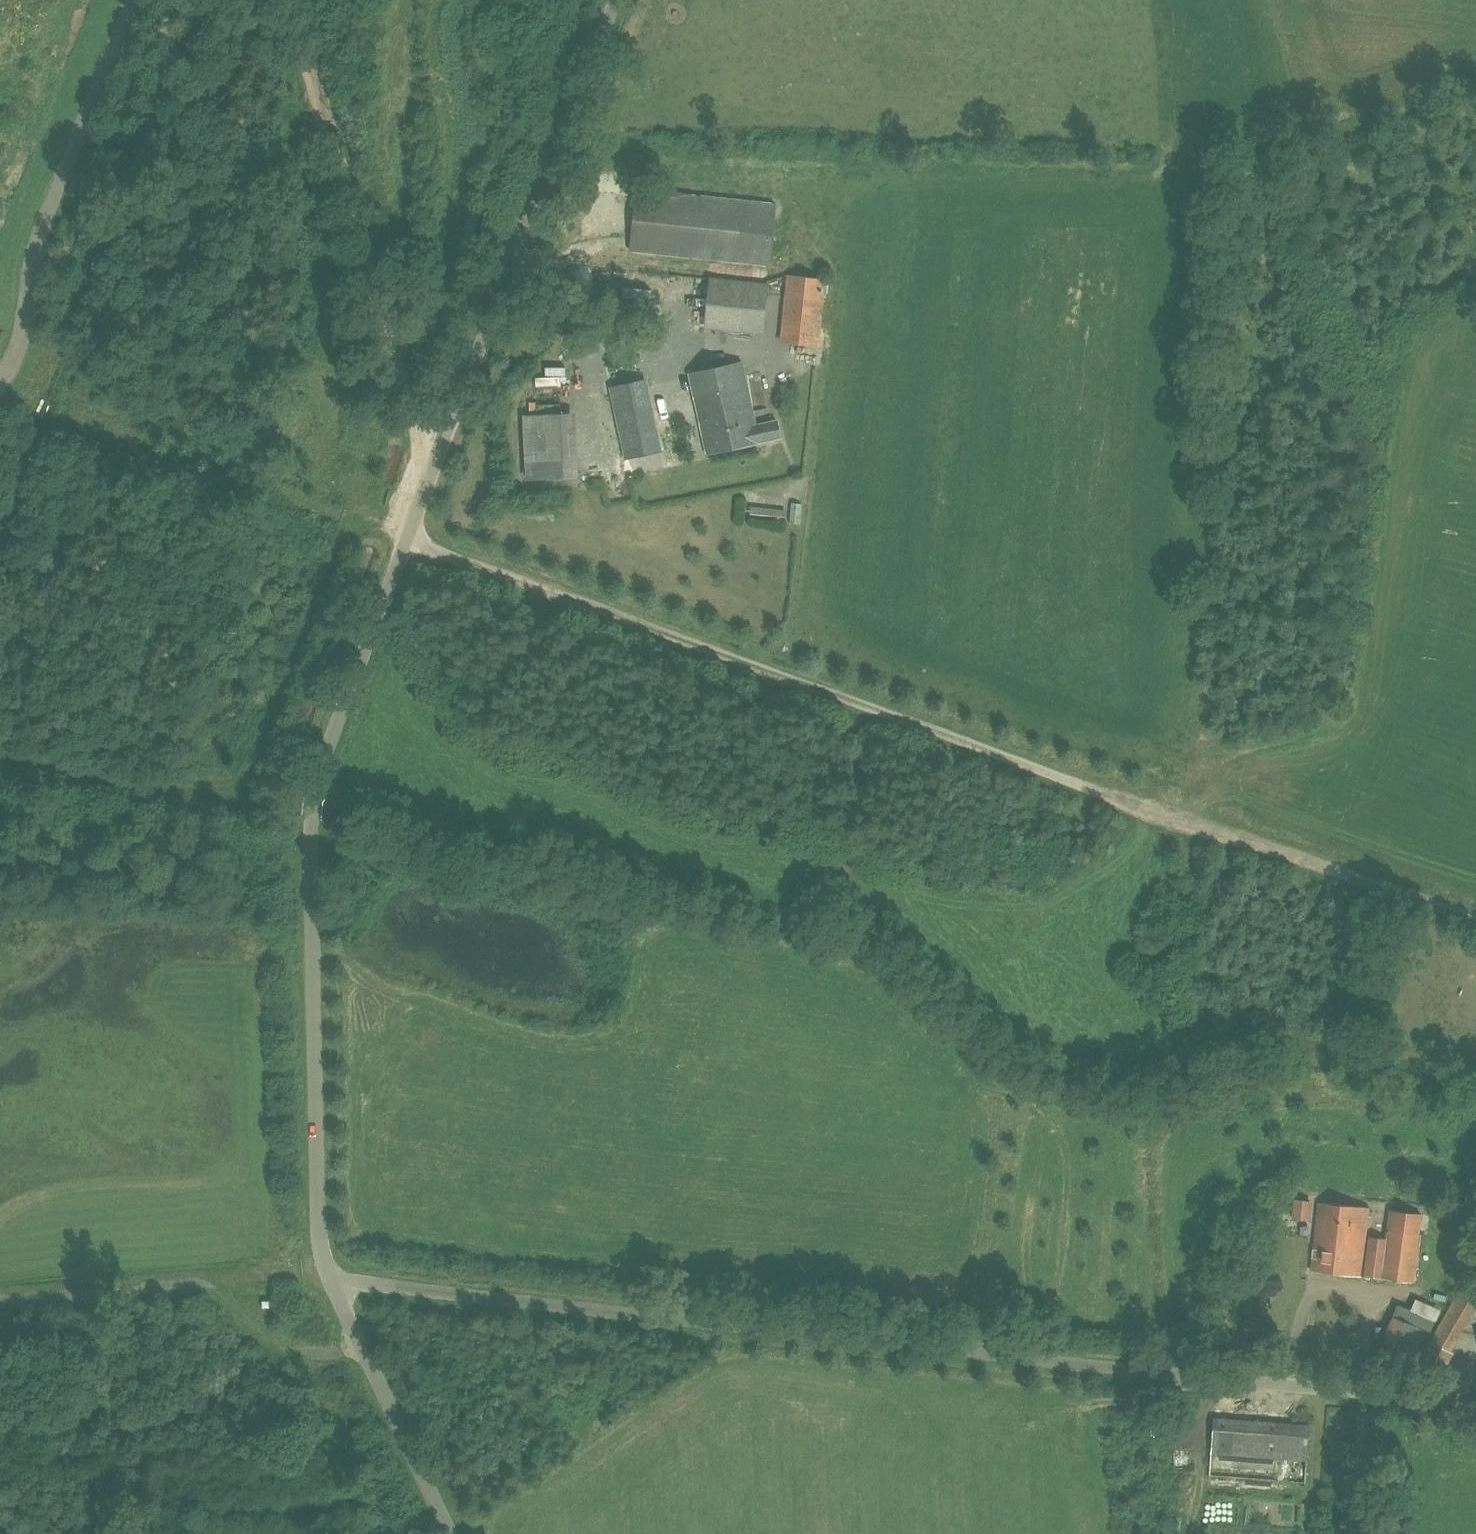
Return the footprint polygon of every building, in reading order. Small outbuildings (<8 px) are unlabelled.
[(636,188),(631,252),(770,266),(775,214),(782,215),(784,203),(769,201),(769,190),(748,188),(748,191),(723,188),(723,186),(708,184),(707,195),(636,188)] [(769,282),(711,276),(706,327),(763,333),(769,282)] [(787,276),(780,340),(820,346),(826,281),(787,276)] [(756,424),(743,361),(689,373),(707,453),(760,442),(760,441),(780,437),(777,419),(756,424)] [(648,377),(609,385),(625,457),(663,449),(648,377)] [(576,412),(522,414),(525,481),(579,479),(576,412)] [(803,503),(792,502),(790,523),(801,523),(803,503)] [(1294,1199),(1292,1217),(1310,1220),(1312,1200),(1294,1199)] [(1309,1271),(1361,1277),(1370,1206),(1317,1202),(1309,1271)] [(1389,1209),(1386,1238),(1369,1236),(1363,1276),(1414,1282),(1415,1282),(1421,1235),(1419,1235),(1422,1214),(1389,1209)] [(1464,1326),(1475,1307),(1475,1299),(1459,1289),(1445,1316),(1464,1326)] [(1407,1367),(1422,1328),(1393,1315),(1376,1354),(1407,1367)] [(1429,1342),(1417,1369),(1441,1378),(1452,1352),(1429,1342)] [(1209,1476),(1228,1478),(1306,1484),(1310,1424),(1213,1418),(1209,1476)]
